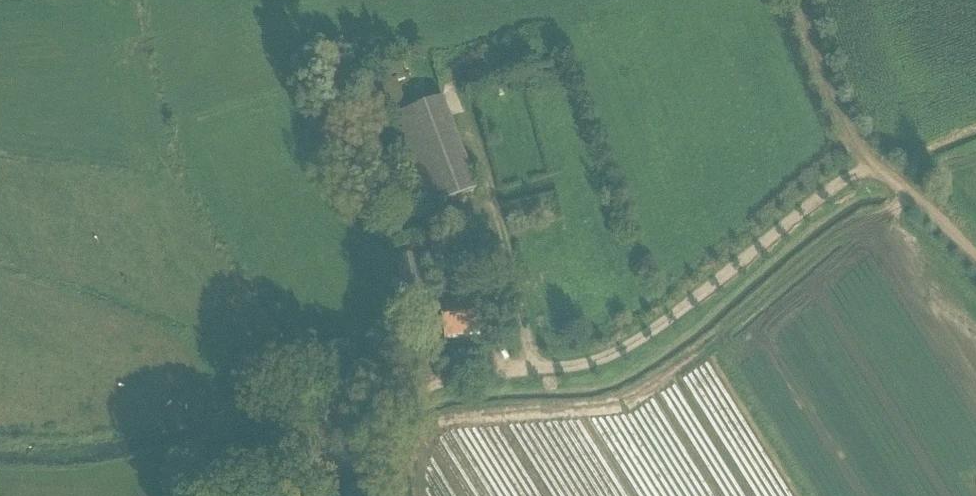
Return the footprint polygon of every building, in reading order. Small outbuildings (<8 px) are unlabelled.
[(409,111),(399,83),(406,81),(401,64),(369,76),(420,212),(479,191),(444,98),(409,111)] [(445,340),(480,334),(474,293),(449,296),(451,305),(440,307),(445,340)]
